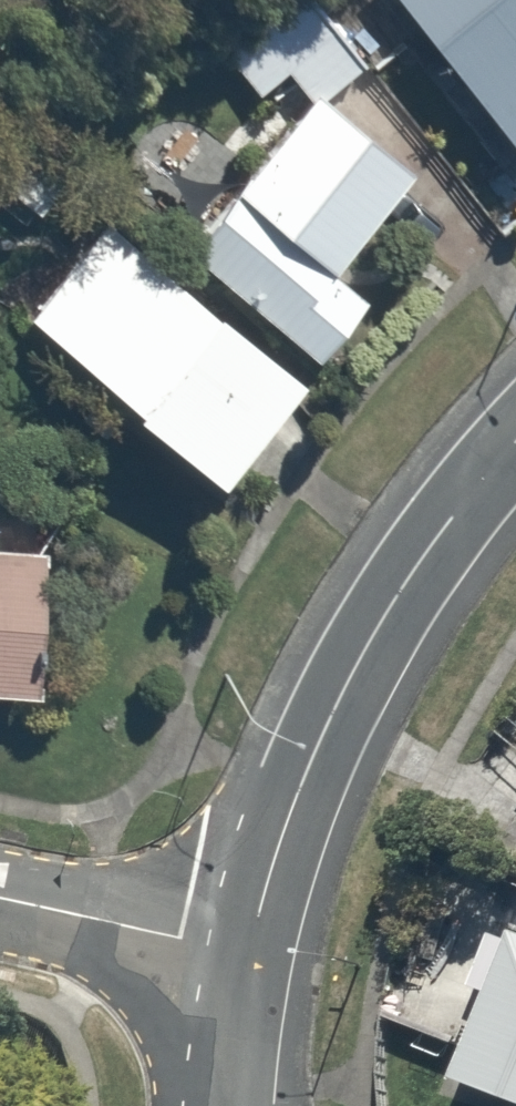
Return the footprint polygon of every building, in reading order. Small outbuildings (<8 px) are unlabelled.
[(515,134),(515,0),(412,0),(515,134)] [(291,78),(309,97),(322,85),(352,56),(302,4),(237,65),(269,99),(291,78)] [(189,260),(324,361),(377,290),(343,265),(422,161),(322,85),(189,260)] [(189,260),(106,197),(21,309),(239,473),(324,361),(189,260)] [(46,691),(51,549),(0,547),(0,689),(46,691)] [(506,935),(486,997),(506,1003),(476,1097),(505,1105),(515,1105),(515,938),(506,935)]
